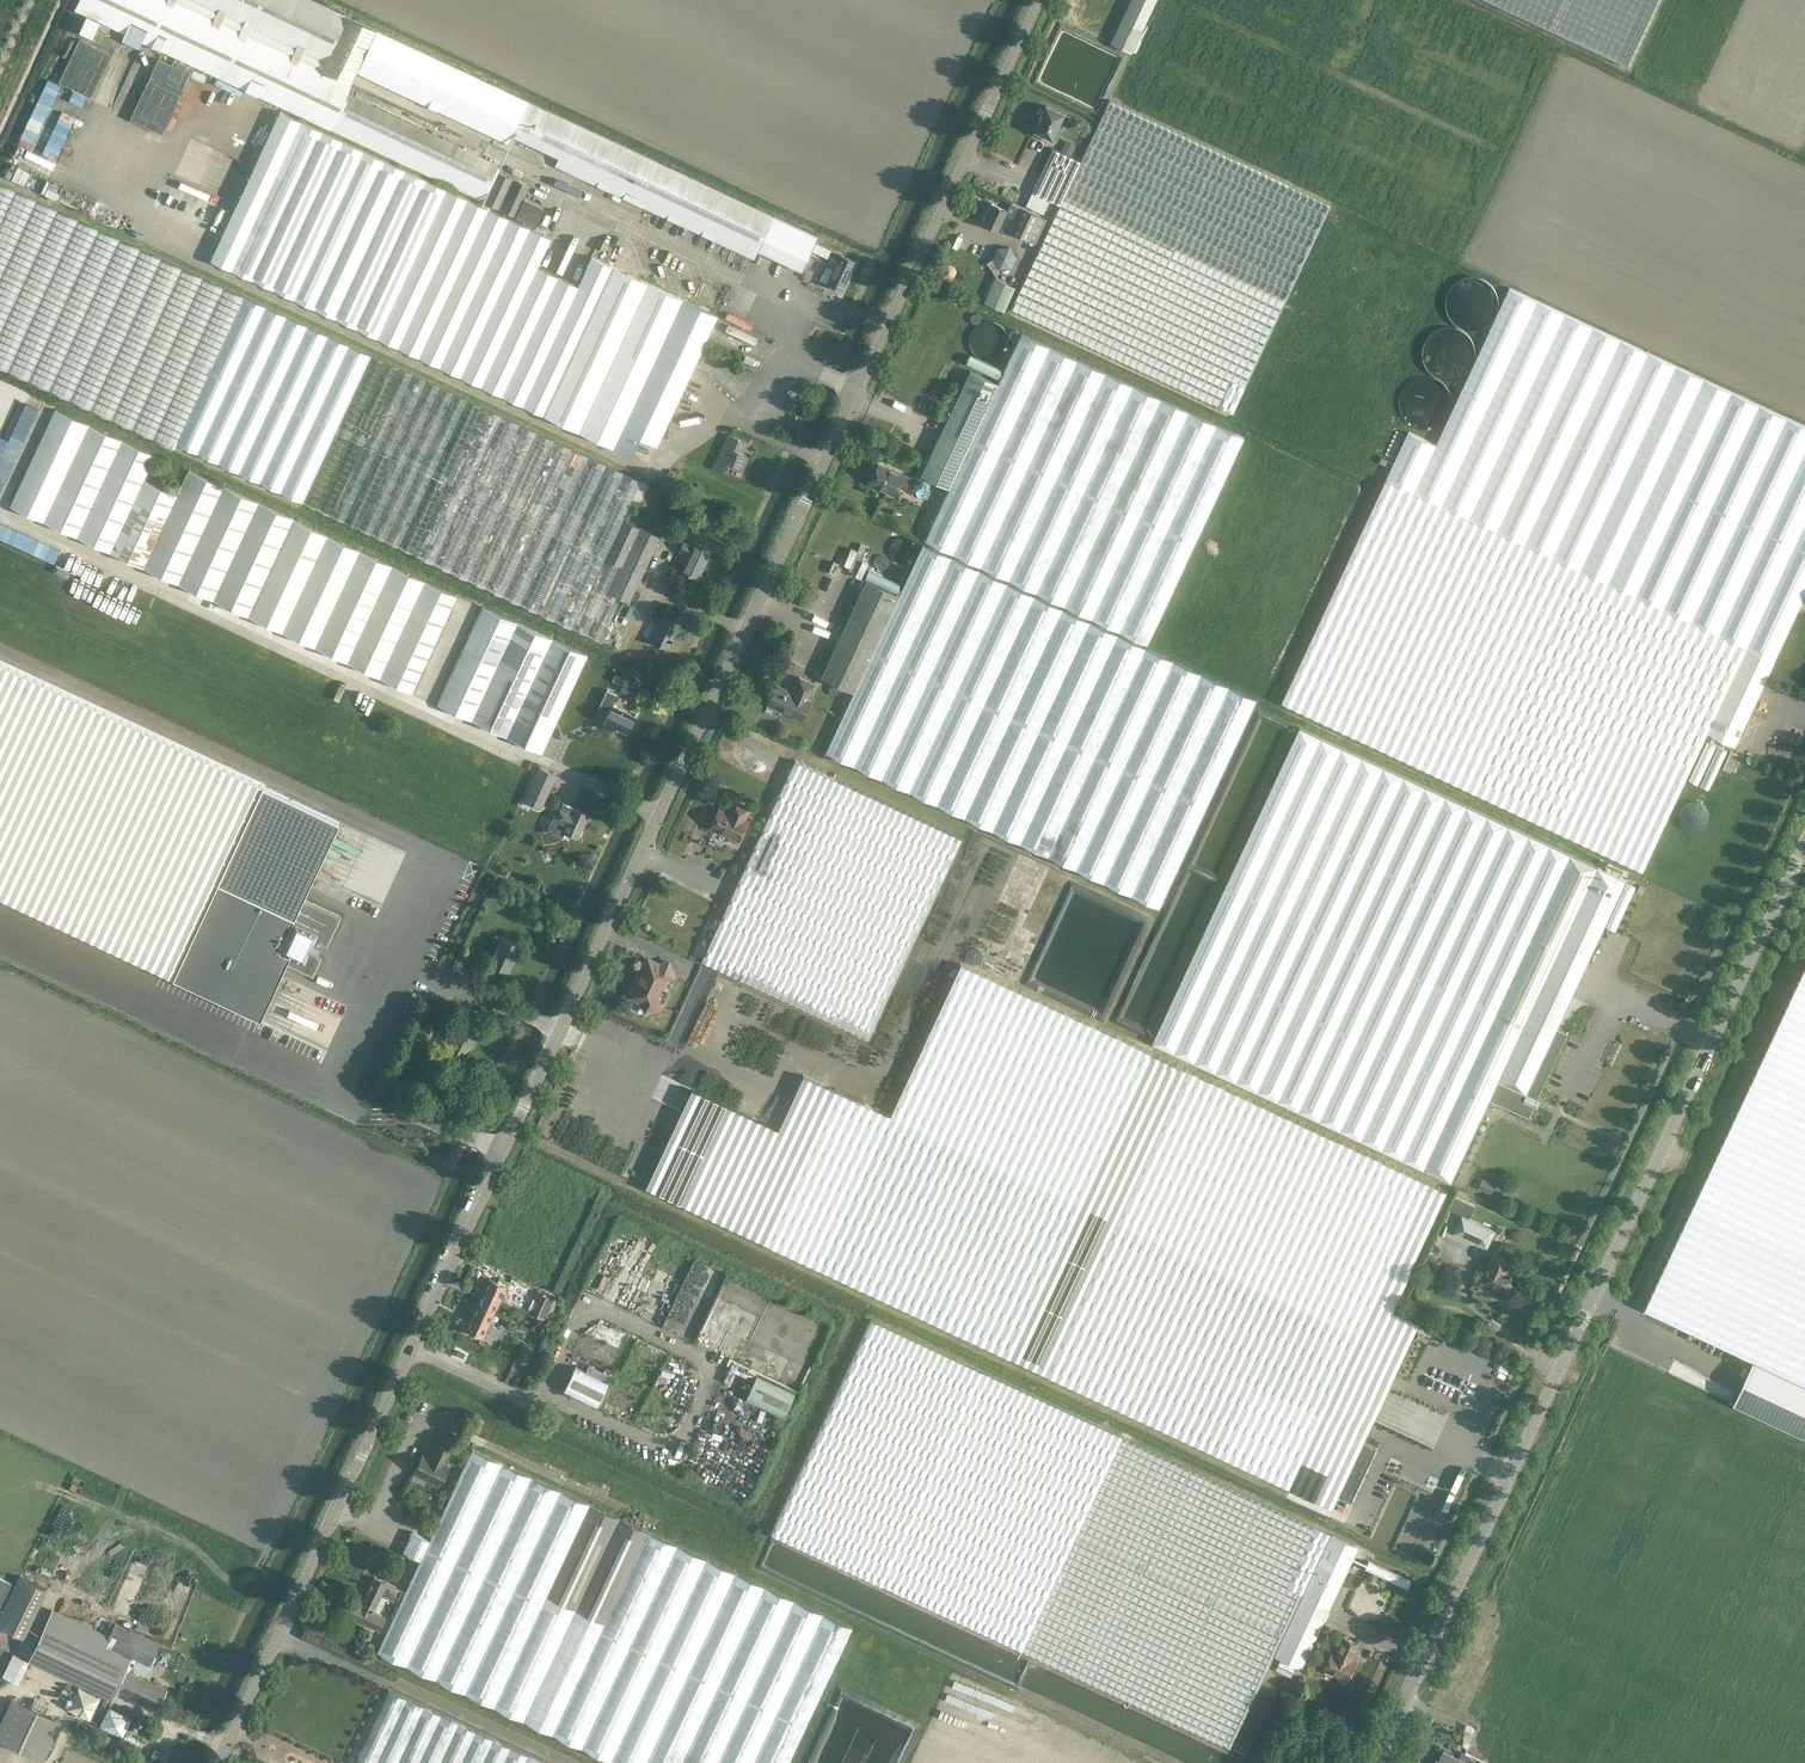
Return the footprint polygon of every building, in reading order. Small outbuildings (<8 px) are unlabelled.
[(497,170),(509,144),(753,259),(757,251),(802,271),(818,236),(377,29),(314,0),(80,0),(75,9),(330,129),(483,200),(497,170)] [(1110,43),(1131,53),(1156,0),(1130,0),(1110,43)] [(1660,0),(1489,0),(1629,66),(1660,0)] [(94,95),(112,50),(79,37),(61,82),(94,95)] [(1233,412),(1331,203),(1109,99),(1080,161),(1060,204),(1011,308),(1233,412)] [(35,103),(20,140),(34,146),(49,109),(35,103)] [(1039,114),(1038,114),(1041,115),(1039,120),(1037,119),(1036,120),(1038,120),(1034,130),(1042,134),(1041,136),(1049,140),(1050,138),(1052,138),(1053,136),(1057,138),(1061,130),(1057,128),(1063,113),(1046,105),(1044,109),(1042,108),(1039,114)] [(58,156),(75,115),(63,110),(45,150),(58,156)] [(705,342),(718,315),(592,256),(578,285),(537,266),(551,237),(280,111),(211,260),(649,463),(662,436),(668,437),(672,414),(695,365),(710,346),(705,342)] [(1073,151),(1077,142),(1068,138),(1063,147),(1073,151)] [(1060,204),(1080,161),(1053,148),(1026,204),(1043,212),(1049,200),(1060,204)] [(32,185),(37,171),(17,165),(13,178),(32,185)] [(529,185),(497,170),(483,200),(516,216),(536,226),(544,208),(523,199),(529,185)] [(46,179),(41,193),(67,203),(67,204),(74,207),(72,211),(89,217),(97,198),(46,179)] [(174,448),(177,443),(301,501),(367,353),(0,182),(0,366),(174,448)] [(162,209),(176,215),(187,188),(173,182),(162,209)] [(209,230),(220,203),(199,194),(188,221),(209,230)] [(998,231),(1005,214),(1016,219),(1021,208),(1010,203),(1006,210),(991,203),(982,223),(998,231)] [(1021,208),(1016,219),(1010,232),(1036,245),(1047,220),(1021,208)] [(997,248),(992,258),(987,263),(996,275),(999,268),(1011,267),(1016,256),(1009,247),(997,248)] [(842,290),(856,261),(840,254),(837,259),(831,256),(820,280),(842,290)] [(1015,287),(995,278),(984,301),(1004,310),(1015,287)] [(1804,596),(1804,425),(1676,365),(1510,287),(1436,444),(1409,431),(1282,701),(1643,870),(1708,731),(1736,744),(1796,615),(1804,596)] [(1013,344),(1013,340),(1013,336),(1011,333),(1009,329),(1007,326),(1004,324),(1001,322),(998,321),(995,320),(991,321),(986,322),(982,324),(980,326),(977,329),(976,332),(974,336),(974,340),(974,343),(975,347),(977,350),(979,353),(982,356),(985,357),(988,359),(992,359),(996,359),(1000,358),(1004,356),(1007,354),(1010,350),(1011,347),(1013,344)] [(998,383),(949,488),(925,540),(1146,642),(1242,435),(1021,333),(998,383)] [(481,406),(367,353),(301,501),(412,553),(572,628),(601,641),(621,598),(607,591),(619,565),(605,559),(622,520),(641,480),(481,406)] [(999,377),(1003,366),(970,354),(966,365),(999,377)] [(949,488),(998,383),(970,370),(958,396),(954,394),(941,421),(946,423),(921,475),(949,488)] [(0,461),(0,479),(7,482),(39,406),(25,401),(0,461)] [(294,519),(188,469),(176,495),(144,480),(156,455),(55,409),(10,505),(111,552),(249,617),(249,616),(413,693),(458,596),(294,520),(294,519)] [(742,470),(743,470),(749,456),(743,453),(744,450),(745,450),(748,443),(728,434),(713,466),(724,471),(729,459),(733,461),(732,464),(743,469),(742,470)] [(878,463),(870,482),(871,482),(887,490),(886,491),(895,495),(899,486),(905,488),(910,477),(894,469),(893,470),(879,464),(878,463)] [(629,602),(654,549),(661,536),(622,520),(605,559),(619,565),(607,591),(621,598),(629,602)] [(917,551),(917,548),(916,543),(915,540),(913,538),(911,536),(908,534),(905,533),(902,533),(899,533),(896,534),(894,535),(891,537),(889,539),(887,542),(887,545),(886,548),(886,551),(887,553),(888,556),(890,558),(892,560),(895,562),(900,564),(904,563),(907,563),(909,562),(912,560),(914,557),(915,555),(917,551)] [(698,578),(702,569),(711,549),(694,542),(692,546),(684,542),(680,550),(689,554),(681,570),(688,573),(687,574),(690,575),(690,574),(698,578)] [(862,557),(868,545),(862,542),(850,569),(863,575),(869,560),(862,557)] [(923,543),(899,595),(854,691),(825,752),(1158,907),(1256,699),(1196,671),(923,543)] [(898,591),(901,584),(869,569),(866,576),(898,591)] [(854,691),(899,595),(866,580),(821,676),(854,691)] [(483,606),(462,652),(437,704),(543,753),(588,655),(483,606)] [(672,638),(679,624),(662,616),(658,624),(660,625),(657,631),(655,630),(651,640),(668,648),(671,641),(672,641),(673,639),(672,638)] [(173,978),(260,1019),(286,964),(313,976),(322,957),(310,952),(311,951),(313,952),(315,951),(317,950),(319,946),(319,944),(317,942),(315,941),(321,930),(295,918),(340,822),(263,786),(0,662),(0,897),(173,978)] [(615,674),(613,680),(621,684),(623,678),(615,674)] [(768,703),(768,704),(801,719),(810,700),(808,699),(815,684),(799,677),(792,692),(777,684),(768,703)] [(638,688),(641,682),(641,681),(641,682),(633,678),(630,684),(638,687),(638,688)] [(627,733),(635,716),(613,705),(618,695),(607,689),(599,707),(609,711),(604,722),(615,728),(617,729),(627,733)] [(1585,895),(1599,866),(1300,727),(1153,1042),(1452,1182),(1491,1099),(1585,895)] [(1729,747),(1709,737),(1690,777),(1711,787),(1729,747)] [(1731,768),(1739,751),(1733,749),(1725,765),(1731,768)] [(744,980),(783,895),(837,779),(795,760),(702,960),(744,980)] [(541,807),(547,793),(556,775),(541,768),(525,800),(541,807)] [(837,779),(783,895),(744,980),(868,1038),(962,838),(837,779)] [(747,814),(750,807),(734,799),(730,808),(732,808),(730,813),(720,808),(711,827),(738,840),(750,815),(747,814)] [(1682,800),(1683,827),(1710,826),(1709,799),(1682,800)] [(583,823),(584,823),(589,814),(563,802),(557,815),(555,814),(555,813),(547,830),(562,837),(563,836),(562,836),(565,831),(578,837),(582,827),(583,823)] [(1599,866),(1585,895),(1491,1099),(1529,1117),(1534,1105),(1538,1107),(1541,1099),(1538,1097),(1568,1032),(1567,1031),(1567,1032),(1558,1028),(1559,1028),(1558,1027),(1627,879),(1599,866)] [(515,955),(520,944),(502,936),(502,937),(496,934),(493,940),(499,943),(491,961),(509,970),(513,960),(512,960),(515,955)] [(632,994),(631,996),(642,1001),(646,1010),(660,1005),(657,996),(665,979),(674,975),(669,961),(660,964),(649,959),(648,961),(645,962),(642,968),(643,971),(642,972),(644,973),(639,983),(638,983),(637,984),(634,985),(631,992),(632,994)] [(1645,1308),(1753,1359),(1749,1368),(1738,1391),(1738,1392),(1733,1402),(1734,1402),(1804,1436),(1804,967),(1645,1308)] [(476,1013),(476,1012),(473,1011),(468,1009),(466,1007),(459,1023),(458,1023),(448,1046),(457,1050),(456,1054),(462,1056),(465,1053),(466,1054),(477,1031),(467,1026),(469,1022),(471,1023),(471,1022),(475,1013),(476,1013)] [(776,1068),(769,1064),(771,1062),(760,1056),(754,1067),(772,1076),(776,1068)] [(1392,1310),(1426,1238),(1448,1191),(1187,1069),(1045,1373),(1332,1507),(1336,1497),(1337,1496),(1327,1491),(1353,1437),(1362,1441),(1366,1434),(1394,1374),(1418,1322),(1392,1310)] [(1480,1176),(1477,1186),(1494,1192),(1498,1182),(1480,1176)] [(1495,1230),(1469,1218),(1475,1205),(1458,1197),(1452,1209),(1463,1213),(1455,1230),(1474,1239),(1473,1241),(1487,1248),(1495,1230)] [(637,1240),(613,1229),(598,1261),(622,1273),(637,1240)] [(1511,1259),(1495,1252),(1483,1280),(1498,1287),(1497,1291),(1496,1294),(1497,1296),(1498,1298),(1500,1299),(1502,1299),(1504,1298),(1506,1296),(1508,1292),(1509,1292),(1517,1276),(1502,1269),(1504,1266),(1506,1267),(1509,1259),(1511,1260),(1511,1259)] [(490,1279),(484,1291),(505,1301),(507,1302),(507,1301),(511,1303),(513,1298),(510,1296),(515,1284),(500,1277),(497,1282),(490,1279)] [(504,1304),(505,1301),(484,1291),(478,1304),(494,1311),(499,1301),(504,1304)] [(533,1313),(547,1320),(555,1300),(536,1291),(534,1296),(540,1299),(533,1313)] [(490,1320),(494,1311),(478,1304),(472,1316),(488,1324),(506,1332),(508,1327),(501,1324),(499,1328),(497,1327),(494,1325),(495,1323),(490,1320)] [(501,1330),(488,1324),(472,1316),(467,1329),(482,1336),(484,1333),(497,1339),(501,1330)] [(593,1334),(620,1346),(627,1330),(601,1317),(593,1334)] [(1230,1748),(1273,1655),(1330,1533),(1196,1470),(871,1319),(771,1534),(1230,1748)] [(526,1341),(518,1358),(529,1363),(536,1346),(526,1341)] [(575,1366),(564,1390),(597,1406),(608,1382),(575,1366)] [(795,1393),(756,1375),(745,1398),(744,1397),(737,1411),(744,1413),(750,1400),(784,1416),(795,1393)] [(1370,1459),(1376,1447),(1362,1441),(1353,1437),(1327,1491),(1337,1496),(1350,1502),(1368,1464),(1367,1463),(1369,1459),(1370,1459)] [(444,1464),(451,1450),(437,1443),(432,1453),(434,1454),(432,1458),(423,1454),(415,1472),(440,1484),(449,1466),(444,1464)] [(642,1528),(646,1519),(610,1502),(605,1511),(473,1448),(430,1539),(413,1531),(403,1552),(420,1560),(377,1651),(616,1762),(788,1762),(852,1626),(642,1528)] [(1273,1655),(1281,1658),(1276,1668),(1290,1675),(1295,1665),(1301,1668),(1358,1546),(1330,1533),(1273,1655)] [(20,1575),(0,1614),(0,1626),(22,1637),(46,1588),(20,1575)] [(375,1577),(372,1583),(371,1583),(370,1585),(371,1585),(364,1599),(365,1599),(363,1604),(362,1603),(361,1606),(349,1600),(343,1612),(380,1629),(385,1617),(373,1611),(381,1594),(394,1600),(399,1588),(375,1577)] [(13,1584),(0,1578),(0,1611),(1,1611),(13,1584)] [(116,1623),(109,1638),(52,1612),(34,1651),(116,1690),(117,1688),(120,1690),(158,1708),(167,1688),(144,1677),(146,1674),(146,1673),(160,1643),(116,1623)] [(1355,1662),(1351,1660),(1358,1643),(1342,1636),(1334,1652),(1331,1651),(1323,1669),(1338,1676),(1339,1678),(1343,1680),(1345,1679),(1347,1680),(1355,1662)] [(2,1675),(18,1682),(32,1652),(17,1645),(2,1675)] [(912,1762),(1116,1762),(1118,1759),(951,1681),(912,1762)] [(79,1684),(69,1707),(92,1717),(102,1694),(79,1684)] [(389,1689),(355,1762),(546,1762),(389,1689)] [(62,1721),(12,1698),(0,1724),(0,1740),(44,1760),(62,1721)] [(110,1704),(101,1723),(125,1733),(133,1714),(110,1704)] [(815,1762),(889,1762),(893,1760),(874,1758),(877,1735),(869,1734),(876,1728),(872,1717),(882,1714),(846,1710),(844,1726),(836,1717),(841,1731),(832,1738),(819,1723),(815,1762)] [(1465,1753),(1462,1752),(1457,1761),(1452,1759),(1454,1756),(1444,1751),(1440,1761),(1437,1760),(1435,1762),(1467,1762),(1471,1756),(1465,1753)]
